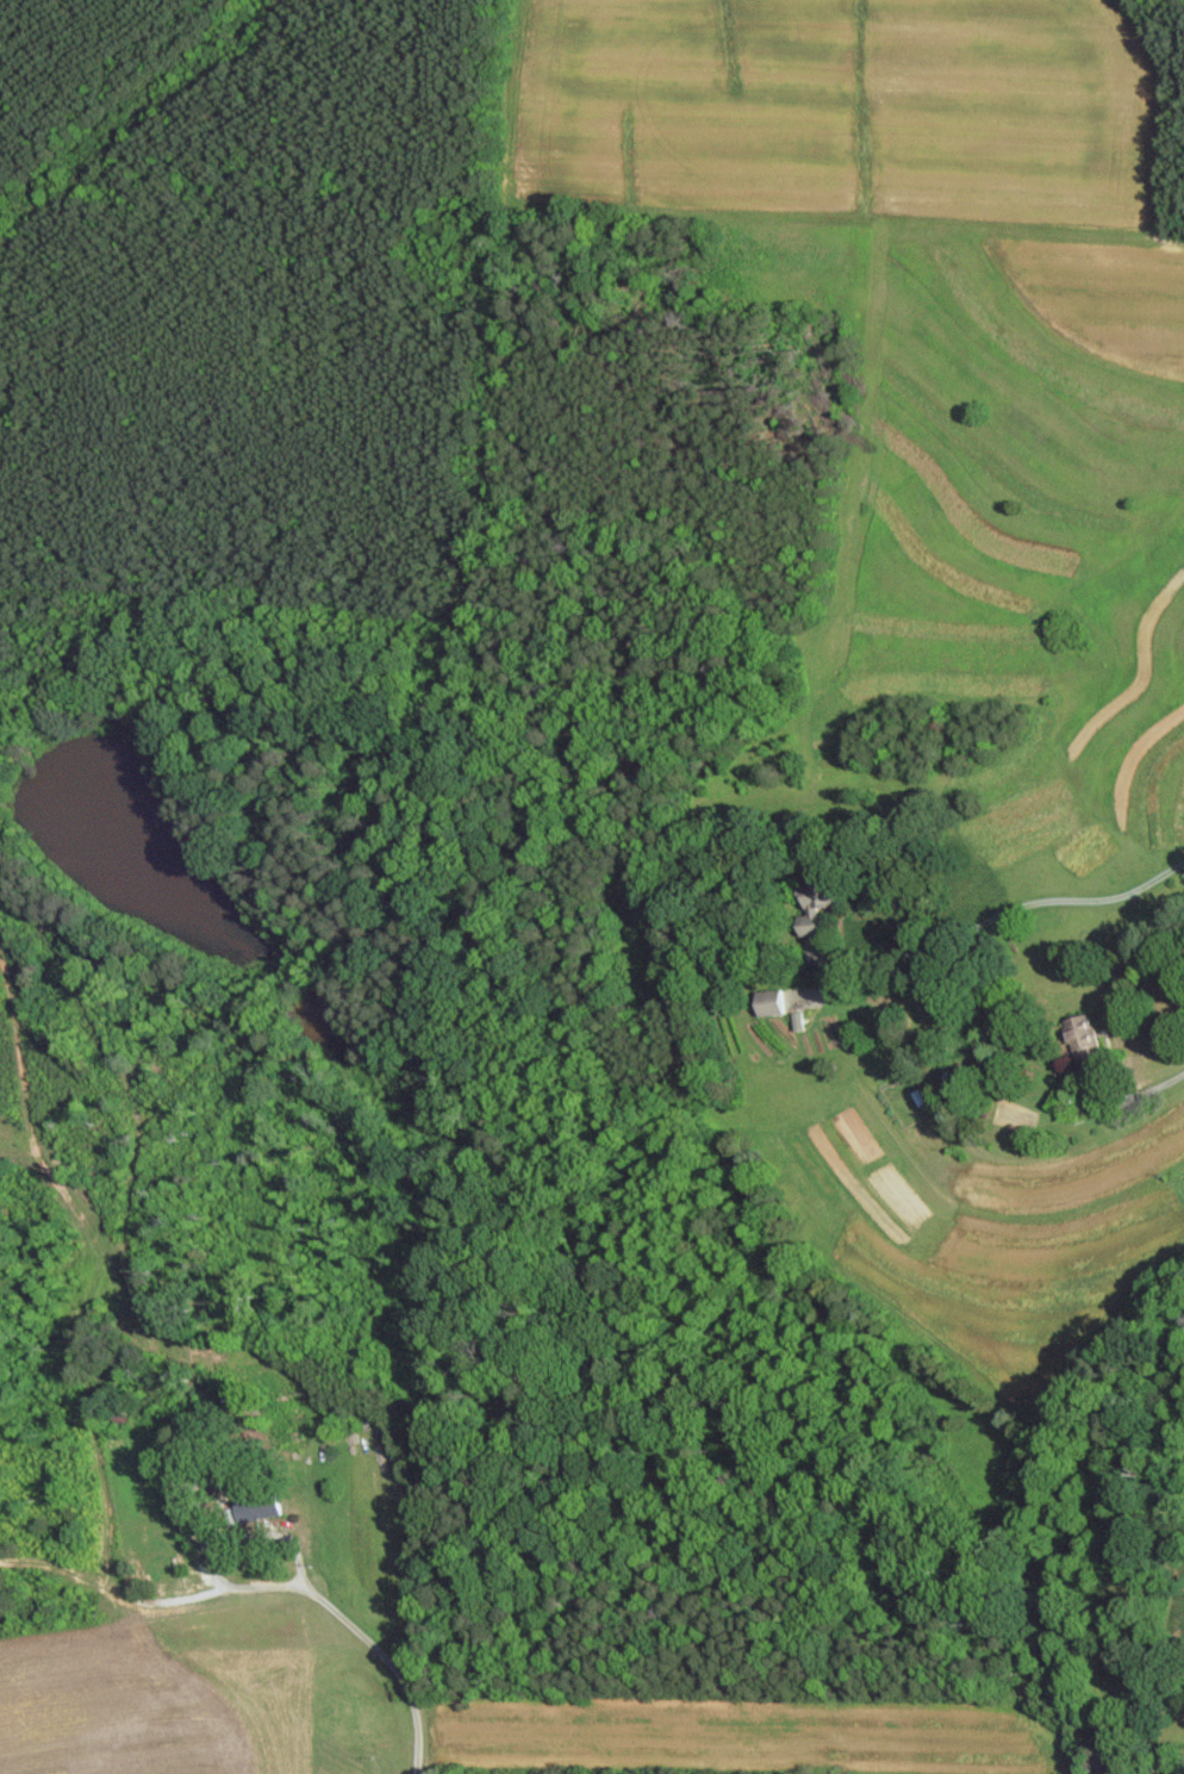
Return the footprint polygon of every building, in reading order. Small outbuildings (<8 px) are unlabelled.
[(830,928),(811,877),(791,884),(801,913),(790,917),(798,940),(830,928)] [(778,989),(751,990),(752,1015),(779,1014),(778,989)] [(791,1030),(803,1029),(801,1010),(788,1012),(791,1030)] [(1107,1050),(1104,1033),(1088,1036),(1085,1013),(1058,1017),(1063,1052),(1087,1048),(1088,1053),(1107,1050)] [(278,1492),(263,1495),(266,1517),(282,1515),(278,1492)]
